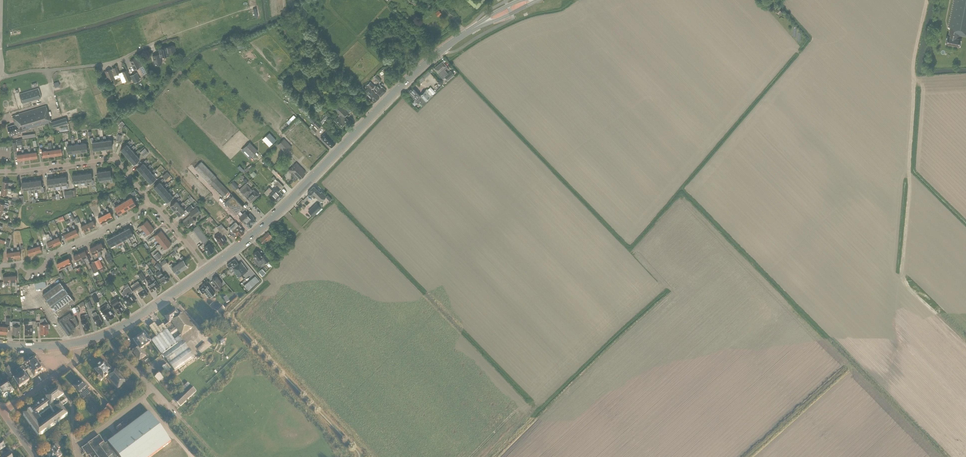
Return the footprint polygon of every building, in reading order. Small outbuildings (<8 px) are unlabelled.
[(950,27),(951,27),(949,36),(947,35),(946,42),(961,45),(962,38),(960,37),(960,34),(965,36),(965,0),(955,0),(950,27)] [(174,45),(158,48),(159,53),(153,54),(154,65),(162,64),(161,56),(169,55),(169,52),(175,51),(174,45)] [(143,65),(139,58),(136,59),(135,58),(130,60),(135,69),(139,67),(143,65)] [(451,77),(445,69),(447,67),(442,61),(434,68),(438,72),(439,74),(443,78),(445,77),(447,80),(451,77)] [(114,75),(119,73),(116,66),(113,68),(111,69),(110,69),(105,71),(107,76),(106,76),(108,81),(111,79),(113,84),(118,82),(116,79),(114,75)] [(131,79),(127,69),(122,71),(126,81),(131,79)] [(130,75),(134,83),(140,79),(141,79),(137,72),(130,75)] [(374,86),(372,88),(374,89),(381,96),(386,91),(386,90),(380,84),(377,87),(375,85),(375,86),(374,86)] [(371,89),(369,86),(367,88),(365,91),(368,94),(367,95),(371,98),(371,97),(375,101),(379,97),(371,89)] [(412,86),(407,91),(415,100),(416,99),(422,106),(427,101),(432,97),(431,96),(433,95),(433,94),(428,89),(427,88),(425,90),(420,95),(412,86)] [(26,102),(41,97),(39,88),(23,93),(26,102)] [(345,98),(340,103),(349,112),(354,107),(345,98)] [(336,100),(331,105),(341,114),(338,117),(338,116),(334,120),(342,127),(349,120),(345,116),(348,113),(336,100)] [(7,126),(10,136),(16,134),(21,132),(21,131),(51,122),(46,105),(13,116),(15,124),(7,126)] [(310,114),(307,117),(312,123),(315,120),(310,114)] [(66,117),(58,119),(60,125),(68,123),(66,117)] [(328,144),(331,147),(336,143),(333,140),(334,139),(327,131),(321,137),(322,137),(321,138),(327,144),(328,144)] [(269,132),(262,139),(269,146),(276,140),(269,132)] [(105,140),(106,147),(112,146),(111,139),(106,140),(105,135),(103,136),(104,140),(105,140)] [(99,141),(100,148),(106,147),(105,140),(104,140),(100,141),(99,136),(97,137),(97,141),(99,141)] [(93,149),(100,148),(99,141),(97,141),(93,141),(93,137),(91,137),(91,142),(92,142),(93,149)] [(80,143),(81,151),(87,150),(86,143),(81,143),(80,139),(78,139),(79,143),(80,143)] [(286,153),(286,152),(291,147),(292,147),(284,139),(278,144),(279,144),(278,144),(286,153)] [(72,140),(72,144),(73,144),(74,152),(81,151),(80,143),(79,143),(75,144),(74,140),(72,140)] [(121,149),(125,154),(131,148),(130,148),(128,145),(131,142),(130,140),(126,143),(127,144),(121,149)] [(73,144),(72,144),(68,145),(68,141),(65,141),(66,146),(67,145),(68,153),(74,152),(73,144)] [(258,150),(250,142),(243,148),(252,156),(258,150)] [(135,153),(132,150),(135,147),(134,145),(130,148),(131,148),(125,154),(129,158),(135,153)] [(144,157),(149,152),(145,148),(142,150),(140,152),(142,154),(141,154),(144,157)] [(138,150),(135,153),(129,158),(134,163),(139,158),(136,154),(139,151),(138,150)] [(137,167),(142,172),(147,167),(144,164),(148,161),(146,159),(142,162),(143,163),(137,167)] [(201,161),(194,168),(209,184),(210,183),(223,196),(229,191),(216,178),(217,177),(201,161)] [(305,171),(297,162),(288,171),(292,174),(291,175),(293,177),(292,178),(294,180),(295,180),(298,178),(299,179),(305,173),(304,172),(305,171)] [(152,172),(151,171),(148,169),(152,166),(150,164),(147,167),(142,172),(146,177),(152,172)] [(154,169),(151,171),(152,172),(146,177),(150,182),(156,177),(153,173),(156,170),(154,169)] [(105,178),(106,178),(110,178),(110,182),(112,182),(112,177),(111,177),(110,170),(104,171),(105,178)] [(105,178),(104,171),(97,172),(98,179),(103,178),(104,183),(106,183),(106,178),(105,178)] [(86,181),(87,181),(91,180),(92,184),(94,184),(93,179),(92,180),(91,172),(85,173),(86,181)] [(80,182),(81,181),(85,181),(85,185),(88,185),(87,181),(86,181),(85,173),(79,174),(80,182)] [(81,186),(81,181),(80,182),(79,174),(72,175),(73,182),(78,182),(79,186),(81,186)] [(54,185),(55,185),(60,184),(60,189),(62,188),(62,184),(61,184),(60,176),(53,177),(54,185)] [(66,176),(60,176),(61,184),(62,184),(62,188),(66,188),(66,183),(67,188),(69,188),(68,183),(67,183),(66,176)] [(54,185),(53,177),(47,178),(48,186),(53,185),(54,190),(56,189),(55,185),(54,185)] [(164,186),(163,186),(161,183),(164,180),(162,178),(159,181),(159,182),(154,187),(158,191),(164,186)] [(41,179),(34,180),(35,188),(37,187),(41,187),(41,191),(44,191),(43,186),(42,186),(41,179)] [(29,188),(30,188),(34,188),(35,192),(37,192),(37,187),(35,188),(34,180),(28,181),(29,188)] [(229,184),(235,190),(239,186),(233,180),(229,184)] [(277,181),(274,184),(276,186),(275,187),(273,189),(272,190),(269,187),(264,192),(267,195),(269,193),(273,196),(272,197),(276,201),(283,194),(279,190),(281,189),(283,186),(277,180),(277,181)] [(31,193),(30,188),(29,188),(28,181),(22,182),(23,189),(28,189),(29,193),(31,193)] [(167,183),(163,186),(164,186),(158,191),(162,196),(168,191),(168,190),(165,187),(168,184),(167,183)] [(252,190),(246,183),(239,190),(251,202),(259,194),(253,189),(252,190)] [(320,192),(314,186),(308,192),(314,198),(316,197),(320,201),(326,196),(321,191),(320,192)] [(171,187),(168,190),(168,191),(162,196),(167,201),(172,196),(169,192),(172,189),(171,187)] [(126,200),(130,206),(135,203),(131,197),(127,199),(125,195),(123,197),(125,200),(126,200)] [(232,195),(225,202),(236,213),(243,206),(232,195)] [(170,205),(174,210),(180,205),(180,204),(177,201),(180,199),(179,197),(175,200),(176,201),(170,205)] [(126,200),(125,200),(121,202),(119,199),(117,200),(119,204),(120,203),(124,210),(130,206),(126,200)] [(93,208),(94,211),(97,209),(96,207),(99,205),(97,200),(95,201),(89,203),(92,209),(93,208)] [(120,203),(119,204),(116,206),(114,202),(112,203),(114,207),(115,207),(119,213),(124,210),(120,203)] [(180,205),(174,210),(179,215),(184,210),(181,206),(185,203),(183,202),(180,204),(180,205)] [(311,208),(317,214),(323,208),(317,202),(311,208)] [(183,221),(188,227),(196,220),(193,217),(200,212),(196,206),(189,212),(191,215),(183,221)] [(104,214),(107,219),(113,216),(110,211),(108,207),(106,208),(108,212),(105,214),(104,214)] [(98,224),(107,219),(104,214),(105,214),(102,210),(100,211),(103,215),(98,217),(97,215),(94,216),(98,224)] [(250,213),(248,215),(245,212),(239,218),(249,227),(252,224),(256,220),(253,217),(250,213)] [(91,221),(88,223),(87,223),(90,228),(96,225),(91,216),(89,217),(91,221)] [(87,223),(88,223),(85,218),(83,219),(86,223),(81,226),(84,231),(90,228),(87,223)] [(144,230),(150,224),(147,220),(137,228),(139,229),(141,227),(144,230)] [(244,231),(235,222),(230,227),(236,234),(237,233),(240,235),(244,231)] [(70,231),(72,236),(78,233),(74,224),(72,225),(74,229),(70,231)] [(154,229),(150,224),(144,230),(146,233),(143,235),(145,237),(154,229)] [(221,228),(219,225),(216,227),(220,232),(215,236),(220,244),(221,244),(222,244),(223,243),(224,242),(226,241),(222,235),(225,233),(221,228)] [(66,239),(72,236),(70,231),(68,227),(66,227),(66,228),(68,231),(64,234),(66,239)] [(127,237),(128,237),(132,235),(134,239),(136,238),(133,233),(133,234),(130,227),(124,230),(127,237)] [(122,240),(123,239),(126,238),(128,241),(130,240),(128,237),(127,237),(124,230),(118,233),(122,240)] [(157,240),(164,234),(161,230),(151,237),(152,239),(155,237),(157,240)] [(273,236),(268,231),(260,239),(264,244),(268,240),(269,241),(273,236)] [(57,237),(53,239),(55,244),(61,241),(57,233),(55,234),(57,237)] [(125,243),(123,239),(122,240),(118,233),(113,236),(116,243),(117,242),(120,241),(122,245),(125,243)] [(164,234),(157,240),(160,243),(159,245),(158,244),(155,246),(157,247),(161,244),(168,239),(164,234)] [(53,239),(51,235),(49,236),(51,240),(47,242),(49,247),(55,244),(53,239)] [(116,243),(113,236),(107,239),(110,246),(115,243),(117,247),(119,246),(117,242),(116,243)] [(209,253),(214,249),(207,240),(208,240),(206,237),(202,241),(205,245),(204,247),(209,253)] [(168,239),(161,244),(163,247),(161,249),(162,251),(172,243),(168,239)] [(34,247),(35,252),(42,250),(40,245),(38,241),(36,242),(38,245),(34,247)] [(98,250),(99,250),(102,248),(104,252),(106,251),(105,247),(104,247),(101,242),(95,244),(98,250)] [(29,254),(35,252),(34,247),(33,243),(31,244),(32,247),(27,249),(29,254)] [(102,255),(99,250),(98,250),(95,244),(90,247),(92,253),(96,251),(99,256),(102,255)] [(85,250),(79,252),(82,258),(83,257),(85,261),(86,262),(91,260),(89,255),(88,255),(85,250)] [(258,250),(253,254),(256,258),(254,260),(259,265),(258,263),(262,260),(264,262),(266,264),(268,262),(269,263),(271,265),(272,266),(275,263),(271,259),(270,260),(264,253),(265,254),(262,256),(262,255),(258,250)] [(153,255),(157,260),(162,256),(158,251),(153,255)] [(81,263),(85,261),(83,257),(82,258),(79,252),(73,255),(76,261),(79,259),(81,263)] [(111,263),(113,262),(112,259),(113,259),(110,253),(105,256),(107,261),(108,261),(109,263),(111,262),(111,263)] [(177,263),(182,270),(188,266),(186,263),(187,263),(182,256),(180,258),(182,260),(177,263)] [(65,265),(66,265),(69,263),(71,268),(73,267),(69,257),(63,260),(65,265)] [(238,277),(248,270),(241,261),(238,263),(234,258),(227,264),(230,269),(232,268),(235,272),(235,273),(238,277)] [(94,261),(98,268),(103,266),(99,259),(94,261)] [(160,262),(164,267),(168,263),(165,259),(160,262)] [(67,269),(66,265),(65,265),(63,260),(57,263),(59,268),(64,266),(66,270),(67,269)] [(98,270),(94,261),(89,263),(93,272),(98,270)] [(182,270),(177,263),(173,266),(172,263),(169,265),(174,272),(175,271),(176,273),(182,270)] [(163,283),(166,281),(169,279),(166,274),(164,275),(160,270),(156,272),(160,278),(159,278),(163,283)] [(9,275),(3,276),(3,281),(3,282),(8,281),(9,281),(9,285),(10,285),(11,285),(10,285),(11,285),(11,281),(10,281),(9,275)] [(149,284),(148,285),(152,291),(159,286),(152,275),(150,276),(146,279),(149,284)] [(255,275),(248,281),(252,286),(259,280),(255,275)] [(213,286),(217,291),(222,288),(220,285),(222,283),(217,276),(212,279),(216,284),(213,286)] [(45,280),(34,283),(36,289),(47,286),(45,280)] [(131,285),(134,290),(137,289),(138,292),(142,298),(148,293),(144,288),(143,288),(138,280),(131,285)] [(64,287),(60,281),(42,294),(60,317),(58,319),(69,333),(71,331),(72,332),(73,332),(72,328),(78,324),(70,304),(75,301),(68,292),(71,290),(67,285),(64,287)] [(205,292),(209,297),(215,293),(206,281),(202,284),(203,285),(198,288),(203,293),(205,292)] [(248,281),(244,285),(248,290),(252,286),(248,281)] [(125,288),(123,289),(124,290),(121,292),(124,296),(123,297),(128,305),(129,305),(130,305),(131,305),(132,304),(131,302),(132,302),(133,302),(135,301),(131,294),(130,293),(133,291),(129,285),(125,288)] [(119,301),(116,297),(110,301),(113,305),(117,313),(124,308),(122,306),(123,305),(120,301),(119,301)] [(107,308),(105,304),(100,308),(102,311),(107,320),(114,315),(108,307),(107,308)] [(215,310),(219,315),(225,309),(221,305),(215,310)] [(171,322),(179,315),(176,310),(165,317),(169,323),(171,322)] [(97,314),(96,311),(92,313),(93,316),(92,316),(97,325),(103,322),(98,313),(97,314)] [(87,313),(80,316),(81,319),(84,329),(90,327),(87,318),(89,317),(87,313)] [(179,315),(171,322),(182,336),(193,327),(182,313),(179,315)] [(47,320),(44,315),(42,316),(43,317),(43,318),(40,318),(40,323),(40,333),(49,332),(48,329),(48,328),(50,328),(50,324),(48,324),(48,322),(47,320)] [(20,321),(10,321),(10,326),(13,326),(13,333),(19,333),(20,321)] [(29,321),(24,321),(24,324),(25,324),(25,333),(32,333),(32,330),(32,326),(36,326),(36,321),(32,321),(32,324),(29,324),(29,321)] [(149,327),(156,337),(167,329),(163,324),(158,328),(155,323),(149,327)] [(174,340),(167,329),(156,337),(151,341),(162,355),(163,354),(175,371),(195,357),(179,336),(174,340)] [(133,351),(140,361),(146,356),(141,349),(151,342),(144,332),(133,341),(138,347),(133,351)] [(26,371),(26,372),(29,375),(32,373),(33,376),(33,377),(34,377),(35,378),(46,370),(36,356),(25,363),(22,365),(26,371)] [(124,383),(127,381),(128,380),(117,368),(114,372),(104,361),(94,370),(100,376),(98,378),(102,381),(106,377),(118,389),(124,383)] [(171,374),(165,365),(162,368),(168,376),(171,374)] [(24,373),(26,372),(26,371),(23,367),(17,371),(18,373),(14,376),(11,370),(8,366),(4,369),(11,381),(12,381),(14,380),(19,388),(30,381),(24,373)] [(155,377),(159,382),(164,377),(160,372),(155,377)] [(91,392),(88,389),(90,387),(86,383),(84,384),(81,381),(75,387),(81,395),(80,396),(83,399),(91,392)] [(0,382),(0,392),(4,397),(9,394),(9,395),(14,391),(9,383),(7,384),(7,383),(2,386),(0,382)] [(174,400),(180,407),(196,391),(190,385),(174,400)] [(66,401),(64,397),(59,390),(24,416),(39,437),(68,416),(60,405),(66,401)] [(111,412),(112,413),(115,410),(111,405),(108,408),(107,408),(103,411),(107,415),(111,412)] [(82,449),(88,456),(89,455),(91,456),(149,456),(171,441),(149,412),(106,444),(99,436),(82,449)] [(48,456),(60,456),(62,455),(58,450),(60,448),(58,444),(55,446),(55,445),(45,453),(48,456)]
